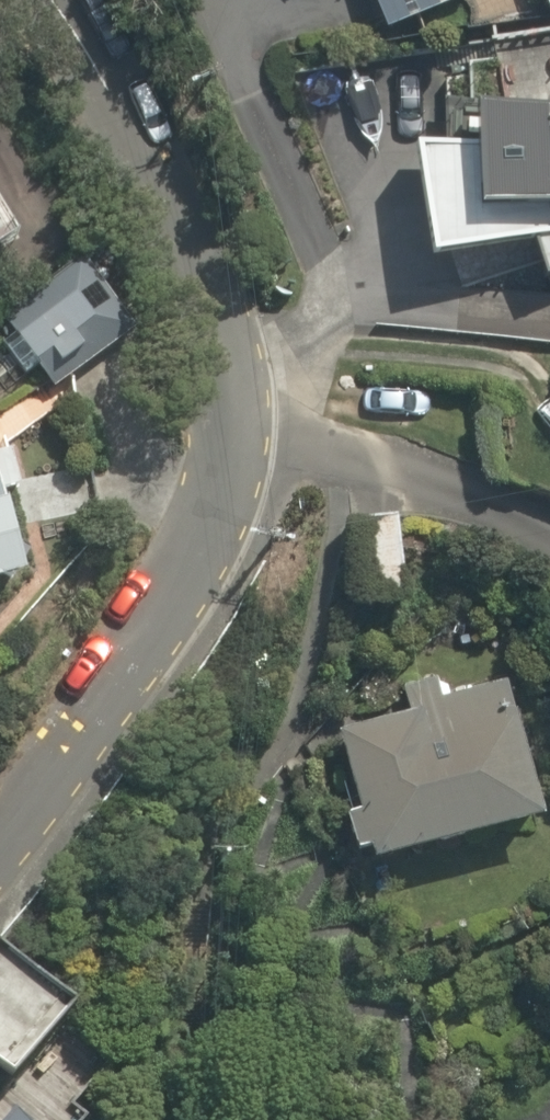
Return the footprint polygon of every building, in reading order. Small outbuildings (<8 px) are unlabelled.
[(389,22),(438,0),(379,0),(389,22)] [(542,236),(549,235),(549,65),(518,70),(542,236)] [(48,397),(128,340),(72,263),(0,315),(0,330),(48,397)] [(22,571),(0,483),(0,576),(22,571)] [(405,517),(353,520),(358,608),(410,605),(405,517)] [(368,809),(353,813),(367,856),(382,851),(386,866),(549,815),(509,686),(346,736),(368,809)] [(28,1075),(75,1008),(0,955),(0,1055),(28,1075)] [(22,1102),(7,1119),(43,1119),(22,1102)]
